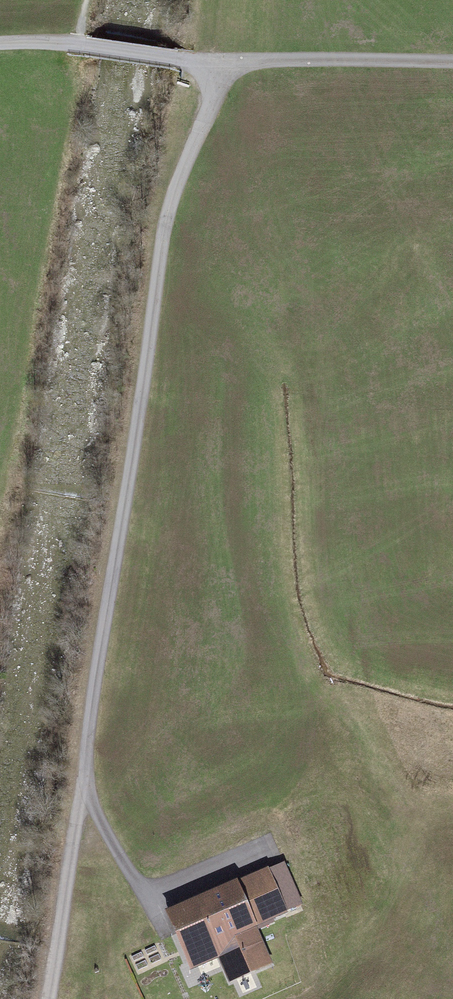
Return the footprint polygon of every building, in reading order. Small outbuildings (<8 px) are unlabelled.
[(275,869),(173,910),(194,962),(225,950),(238,983),(278,967),(257,916),(289,903),(275,869)]
